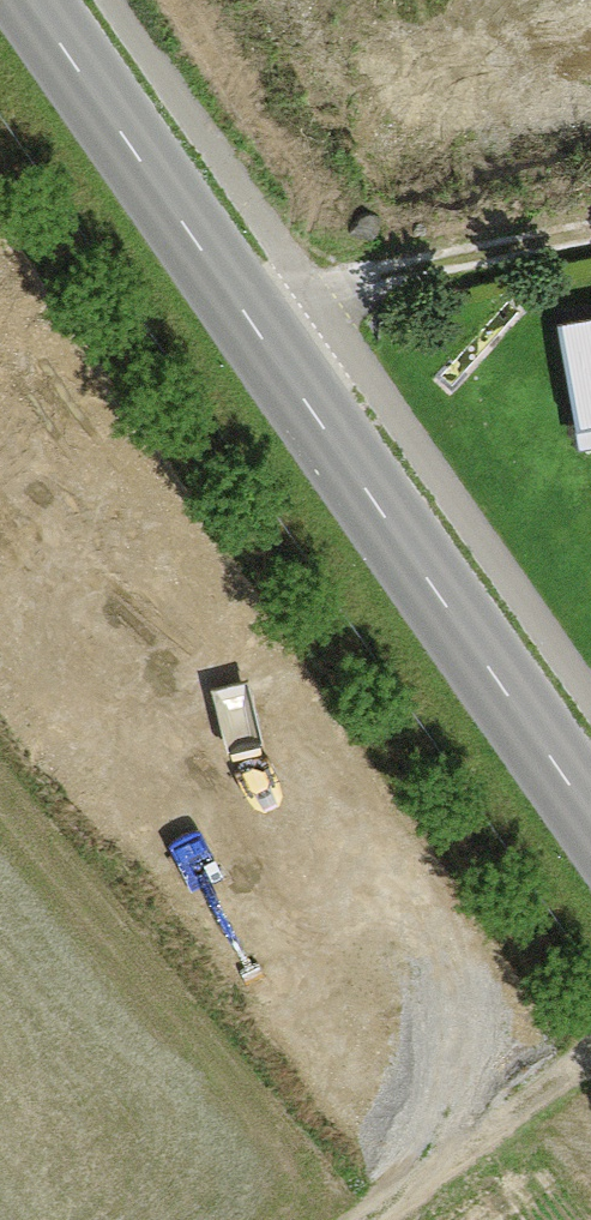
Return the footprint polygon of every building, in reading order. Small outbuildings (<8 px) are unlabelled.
[(564,315),(580,411),(590,409),(590,310),(564,315)]
